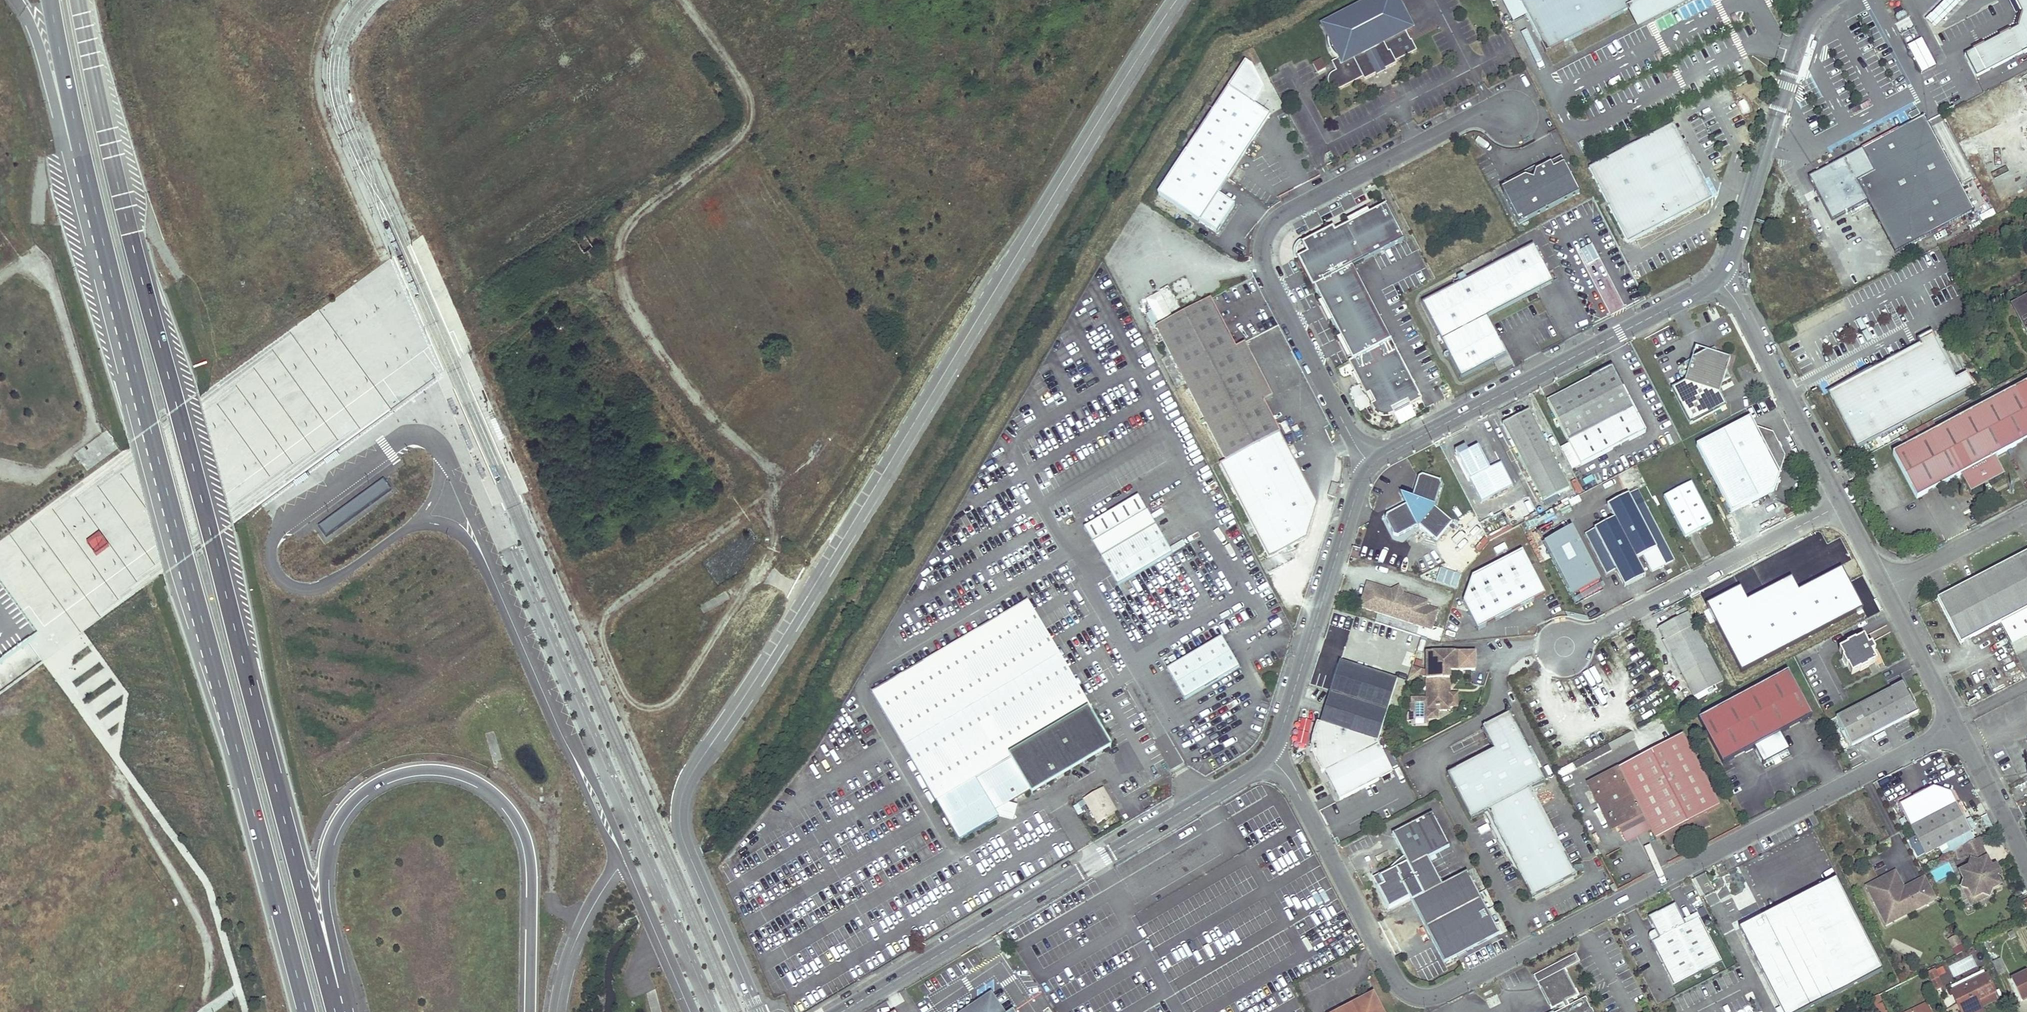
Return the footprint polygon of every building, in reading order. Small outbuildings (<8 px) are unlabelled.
[(1338,71),(1341,76),(1337,78),(1342,89),(1365,77),(1366,80),(1377,74),(1378,72),(1385,68),(1387,69),(1398,63),(1397,61),(1418,50),(1413,40),(1412,40),(1407,31),(1408,30),(1406,27),(1408,26),(1408,24),(1407,23),(1407,20),(1406,17),(1404,13),(1403,11),(1402,9),(1401,6),(1400,4),(1399,3),(1397,0),(1373,0),(1324,25),(1341,58),(1333,62),(1338,71)] [(1519,0),(1501,0),(1513,23),(1527,16),(1519,0)] [(1678,0),(1519,0),(1527,16),(1547,54),(1636,7),(1642,19),(1678,0)] [(1927,20),(1936,29),(1964,0),(1946,0),(1927,20)] [(1979,47),(1965,54),(1972,68),(1977,77),(1986,72),(2026,51),(2026,0),(2016,0),(2018,4),(2023,13),(2021,19),(2018,26),(2010,30),(1979,47)] [(1906,12),(1904,11),(1899,14),(1896,15),(1896,18),(1898,22),(1909,17),(1906,12)] [(1921,41),(1909,48),(1922,74),(1935,67),(1921,41)] [(1312,62),(1317,73),(1326,69),(1321,59),(1312,62)] [(1244,63),(1186,151),(1229,179),(1270,117),(1254,106),(1264,91),(1252,68),(1244,63)] [(1377,74),(1378,77),(1389,72),(1387,69),(1385,68),(1378,72),(1377,74)] [(1977,77),(1972,68),(1969,69),(1975,80),(1977,79),(1977,77)] [(1341,76),(1338,71),(1334,73),(1333,74),(1331,75),(1331,76),(1330,78),(1330,79),(1329,81),(1330,83),(1330,85),(1331,86),(1332,87),(1333,88),(1334,89),(1336,89),(1337,90),(1339,90),(1341,89),(1342,89),(1337,78),(1341,76)] [(1745,76),(1735,81),(1738,87),(1748,82),(1745,76)] [(2011,90),(1960,113),(1971,136),(2022,113),(2011,90)] [(1974,211),(1925,117),(1897,132),(1880,141),(1862,150),(1875,173),(1857,183),(1869,206),(1887,196),(1910,239),(1898,245),(1900,251),(1974,211)] [(1857,141),(1862,150),(1880,141),(1897,132),(1895,129),(1892,122),(1886,125),(1857,141)] [(1674,124),(1665,129),(1704,203),(1712,199),(1703,180),(1674,124)] [(1665,129),(1589,168),(1628,243),(1704,203),(1665,129)] [(1229,179),(1186,151),(1158,194),(1217,233),(1235,205),(1218,194),(1229,179)] [(1512,190),(1503,194),(1519,225),(1580,193),(1564,163),(1554,168),(1551,163),(1536,171),(1533,179),(1526,176),(1510,184),(1512,190)] [(1869,206),(1857,183),(1821,201),(1802,210),(1840,282),(1895,254),(1869,206)] [(1887,196),(1869,206),(1895,254),(1900,251),(1898,245),(1910,239),(1887,196)] [(1422,399),(1353,267),(1405,240),(1386,205),(1370,214),(1349,224),(1336,231),(1335,230),(1334,227),(1301,244),(1302,245),(1303,244),(1308,253),(1299,258),(1298,257),(1297,258),(1313,289),(1315,288),(1322,302),(1333,322),(1341,338),(1351,357),(1353,360),(1349,362),(1358,379),(1366,396),(1370,394),(1375,403),(1371,405),(1373,409),(1375,412),(1378,414),(1381,416),(1385,416),(1388,416),(1392,415),(1395,414),(1393,409),(1408,401),(1410,406),(1422,399)] [(1349,224),(1370,214),(1368,210),(1348,221),(1349,224)] [(591,245),(584,233),(574,239),(582,251),(591,245)] [(597,253),(591,245),(582,251),(588,259),(597,253)] [(1534,245),(1423,303),(1462,378),(1507,355),(1487,317),(1553,283),(1534,245)] [(1599,259),(1592,245),(1581,250),(1588,265),(1599,259)] [(1211,297),(1156,325),(1225,460),(1280,432),(1264,401),(1263,399),(1236,347),(1211,297)] [(2013,305),(2026,331),(2026,298),(2013,305)] [(1333,322),(1322,302),(1319,304),(1322,311),(1329,324),(1333,322)] [(1829,393),(1857,448),(1976,387),(1967,373),(1956,379),(1932,332),(1918,340),(1921,346),(1891,361),(1888,356),(1878,361),(1881,366),(1829,393)] [(1351,357),(1341,338),(1337,340),(1344,352),(1348,360),(1351,357)] [(1918,340),(1888,356),(1891,361),(1921,346),(1918,340)] [(1245,343),(1236,347),(1263,399),(1264,401),(1272,396),(1245,343)] [(1686,381),(1672,388),(1690,423),(1726,404),(1719,392),(1716,384),(1724,380),(1731,376),(1728,369),(1731,358),(1720,354),(1716,346),(1685,362),(1689,369),(1694,377),(1686,381)] [(1613,367),(1548,401),(1581,465),(1647,431),(1613,367)] [(1893,453),(1917,498),(1962,475),(1971,493),(2006,474),(1996,456),(2026,440),(2026,382),(2016,388),(1937,430),(1932,421),(1899,439),(1904,447),(1893,453)] [(1366,396),(1371,405),(1375,403),(1370,394),(1366,396)] [(453,399),(448,401),(454,416),(459,414),(453,399)] [(1395,414),(1410,406),(1408,401),(1393,409),(1395,414)] [(1530,410),(1503,424),(1543,501),(1570,488),(1530,410)] [(494,412),(489,414),(500,438),(504,436),(494,412)] [(1751,418),(1696,446),(1731,513),(1743,508),(1774,491),(1785,457),(1773,435),(1756,429),(1751,418)] [(465,428),(460,430),(469,451),(474,449),(465,428)] [(1317,504),(1280,432),(1225,460),(1219,463),(1268,558),(1284,550),(1306,538),(1317,504)] [(1465,445),(1454,451),(1457,456),(1468,451),(1465,445)] [(1468,451),(1457,456),(1481,502),(1513,486),(1501,463),(1490,469),(1478,446),(1468,451)] [(337,452),(324,461),(327,466),(340,457),(337,452)] [(481,464),(476,466),(483,481),(487,479),(481,464)] [(1851,468),(1845,470),(1850,480),(1855,477),(1851,468)] [(306,474),(293,484),(296,488),(310,479),(306,474)] [(1437,541),(1452,523),(1435,508),(1441,485),(1439,481),(1423,476),(1419,478),(1411,499),(1402,496),(1407,505),(1388,515),(1386,520),(1394,535),(1398,537),(1419,526),(1437,541)] [(1333,480),(1330,493),(1335,495),(1339,482),(1333,480)] [(391,493),(383,482),(318,530),(327,541),(391,493)] [(1692,482),(1664,496),(1684,537),(1712,523),(1692,482)] [(1084,527),(1093,542),(1147,510),(1138,495),(1084,527)] [(1615,519),(1586,534),(1607,574),(1616,570),(1636,560),(1642,556),(1651,573),(1675,561),(1645,503),(1636,508),(1629,495),(1608,505),(1615,519)] [(1147,510),(1093,542),(1101,556),(1155,524),(1147,510)] [(1468,534),(1482,527),(1476,515),(1462,522),(1468,534)] [(1155,524),(1101,556),(1117,584),(1172,552),(1155,524)] [(1597,584),(1569,531),(1546,543),(1574,596),(1597,584)] [(1574,596),(1546,543),(1542,545),(1575,607),(1579,605),(1574,596)] [(1472,576),(1462,602),(1477,630),(1545,595),(1522,550),(1472,576)] [(1798,552),(1769,561),(1775,583),(1790,579),(1790,580),(1805,576),(1798,552)] [(1934,600),(1957,644),(1996,624),(2026,608),(2026,552),(1934,600)] [(1636,560),(1616,570),(1625,587),(1645,577),(1636,560)] [(1704,608),(1736,675),(1877,608),(1862,577),(1816,599),(1810,586),(1758,611),(1747,588),(1704,608)] [(1367,584),(1359,608),(1430,630),(1436,611),(1424,608),(1426,603),(1402,595),(1398,588),(1390,592),(1367,584)] [(1579,605),(1602,593),(1597,584),(1574,596),(1579,605)] [(1027,600),(872,691),(936,801),(959,840),(997,818),(1013,822),(1017,805),(1008,803),(1002,801),(1002,797),(973,789),(969,781),(1092,709),(1027,600)] [(32,643),(11,616),(0,601),(0,666),(32,643)] [(1996,624),(2010,645),(2026,636),(2026,608),(1996,624)] [(1679,619),(1659,629),(1694,697),(1723,682),(1685,609),(1676,614),(1679,619)] [(1221,637),(1166,669),(1184,699),(1239,667),(1221,637)] [(1847,646),(1840,650),(1844,658),(1843,659),(1848,667),(1849,667),(1853,675),(1861,671),(1861,672),(1869,668),(1869,666),(1878,662),(1873,653),(1875,651),(1871,645),(1869,646),(1864,637),(1856,641),(1855,640),(1847,645),(1847,646)] [(1448,672),(1459,672),(1473,672),(1473,654),(1459,654),(1426,654),(1425,699),(1411,699),(1411,713),(1407,713),(1406,716),(1406,721),(1411,722),(1411,725),(1426,725),(1426,724),(1426,719),(1436,719),(1436,710),(1456,711),(1457,695),(1448,695),(1448,672)] [(1317,724),(1313,737),(1313,738),(1312,742),(1312,746),(1312,750),(1313,754),(1314,758),(1315,760),(1322,774),(1325,773),(1340,801),(1393,774),(1378,743),(1397,681),(1340,663),(1320,725),(1317,724)] [(1421,669),(1411,666),(1407,682),(1418,674),(1421,669)] [(1814,718),(1790,673),(1701,719),(1724,765),(1756,748),(1765,766),(1791,752),(1782,735),(1814,718)] [(1903,684),(1837,718),(1852,747),(1859,743),(1902,722),(1918,714),(1903,684)] [(1008,803),(1111,741),(1092,709),(969,781),(973,789),(1002,797),(1002,801),(1008,803)] [(1545,783),(1509,715),(1483,729),(1494,751),(1448,775),(1472,822),(1485,815),(1488,813),(1512,858),(1534,900),(1577,877),(1532,790),(1545,783)] [(1632,733),(1609,745),(1612,751),(1635,739),(1632,733)] [(1619,769),(1587,785),(1612,834),(1618,830),(1642,817),(1651,833),(1655,842),(1665,837),(1670,847),(1710,827),(1704,816),(1720,808),(1682,736),(1619,769)] [(1609,745),(1557,772),(1566,790),(1575,785),(1569,774),(1612,751),(1609,745)] [(1096,823),(1106,817),(1105,815),(1115,809),(1103,787),(1083,799),(1096,823)] [(1933,788),(1900,805),(1920,844),(1925,854),(1971,831),(1951,793),(1933,788)] [(1105,815),(1106,817),(1117,811),(1115,809),(1105,815)] [(1488,813),(1485,815),(1509,859),(1512,858),(1488,813)] [(1445,964),(1501,935),(1468,873),(1443,886),(1429,859),(1450,848),(1433,815),(1393,836),(1405,859),(1397,864),(1390,871),(1380,876),(1381,879),(1375,882),(1390,911),(1411,900),(1445,964)] [(1626,846),(1651,833),(1642,817),(1618,830),(1626,846)] [(1988,844),(1983,835),(1976,839),(1981,848),(1988,844)] [(1967,855),(1971,861),(1969,866),(1959,871),(1964,881),(1962,888),(1969,890),(1974,899),(1983,895),(1989,897),(1993,889),(2001,885),(1996,875),(1999,874),(2000,872),(1997,866),(1995,865),(1991,867),(1981,848),(1976,839),(1963,846),(1955,850),(1959,859),(1967,855)] [(1920,844),(1912,848),(1918,858),(1925,854),(1920,844)] [(1759,914),(1740,869),(1724,876),(1743,921),(1759,914)] [(1902,885),(1895,871),(1867,885),(1868,887),(1892,876),(1898,888),(1902,885)] [(1885,922),(1936,897),(1925,877),(1904,887),(1903,888),(1902,885),(1898,888),(1892,876),(1868,887),(1885,922)] [(1739,928),(1782,1011),(1801,1011),(1883,970),(1836,878),(1768,913),(1739,928)] [(1969,890),(1962,888),(1972,906),(1989,897),(1983,895),(1974,899),(1969,890)] [(1652,942),(1675,986),(1722,961),(1700,918),(1686,925),(1675,904),(1649,918),(1655,931),(1660,938),(1652,942)] [(1660,938),(1655,931),(1652,933),(1651,933),(1650,934),(1650,935),(1650,936),(1650,937),(1650,938),(1650,939),(1652,942),(1660,938)] [(2012,931),(2008,934),(2011,940),(2016,938),(2012,931)] [(1958,936),(1949,938),(1953,954),(1962,952),(1958,936)] [(1988,941),(1983,943),(1987,951),(1991,949),(1988,941)] [(1981,951),(1949,964),(1953,976),(1986,964),(1981,951)] [(1580,962),(1576,955),(1562,962),(1566,970),(1580,962)] [(2006,972),(2000,960),(1993,963),(1999,975),(2006,972)] [(1587,998),(1570,1006),(1568,1002),(1580,996),(1566,970),(1562,962),(1535,977),(1552,1010),(1563,1004),(1566,1009),(1559,1011),(1594,1011),(1587,998)] [(1933,967),(1926,970),(1937,992),(1942,989),(1937,979),(1938,978),(1933,967)] [(2011,980),(2021,1001),(2026,999),(2026,972),(2011,980)] [(1951,992),(1961,1011),(1984,1011),(1981,1007),(1978,1001),(1995,992),(1987,975),(1951,992)] [(1995,992),(1978,1001),(1981,1007),(1998,999),(1995,992)] [(1880,1001),(1877,995),(1869,999),(1873,1005),(1876,1011),(1886,1011),(1880,1001)] [(1372,996),(1357,1004),(1359,1008),(1351,1011),(1381,1011),(1372,996)] [(993,999),(988,998),(978,1005),(978,1003),(974,1003),(971,1003),(971,1009),(967,1011),(1001,1011),(993,999)] [(1861,1003),(1853,1007),(1855,1011),(1865,1011),(1861,1003)] [(1932,1011),(1928,1003),(1911,1010),(1912,1011),(1929,1011),(1932,1011)] [(1344,1011),(1351,1011),(1359,1008),(1357,1004),(1344,1011)]
